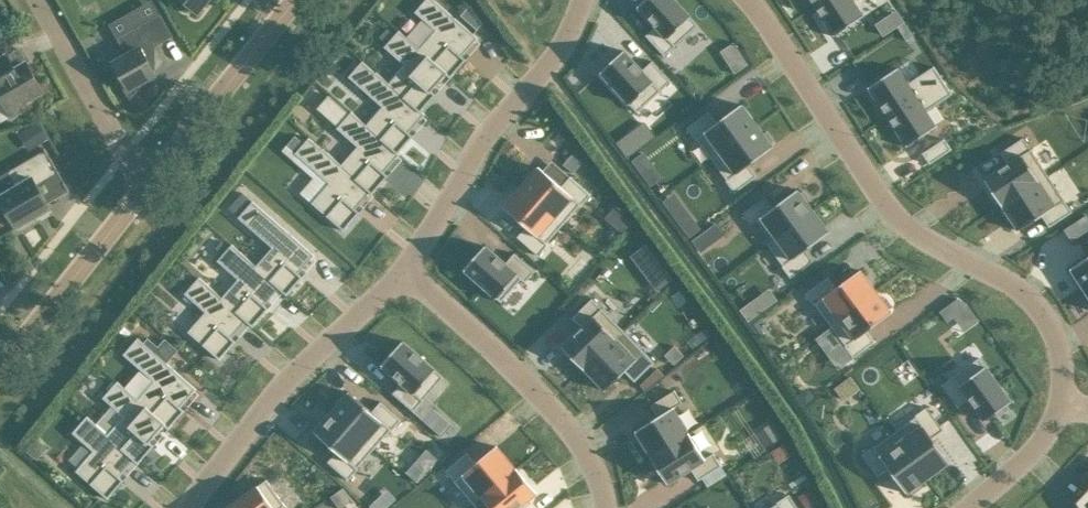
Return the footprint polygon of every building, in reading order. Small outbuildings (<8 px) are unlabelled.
[(200,13),(210,0),(183,0),(200,13)] [(416,11),(436,30),(421,48),(420,49),(448,73),(447,74),(451,77),(467,59),(463,56),(479,38),(455,17),(452,14),(436,0),(426,0),(416,11)] [(638,6),(657,26),(646,35),(665,55),(699,24),(677,0),(645,0),(638,6)] [(815,6),(835,35),(864,16),(854,0),(824,0),(815,6)] [(478,29),(483,23),(470,4),(461,15),(478,29)] [(141,83),(157,74),(155,70),(145,53),(156,46),(174,36),(161,13),(143,23),(118,38),(128,55),(114,63),(123,78),(119,80),(131,100),(142,86),(141,83)] [(893,18),(900,29),(907,24),(900,13),(893,18)] [(0,21),(0,28),(7,40),(13,37),(3,19),(0,21)] [(915,35),(907,24),(900,29),(907,40),(915,35)] [(388,43),(396,34),(388,27),(380,36),(388,43)] [(388,43),(385,46),(406,64),(390,83),(422,110),(437,94),(433,90),(447,74),(448,73),(420,49),(421,48),(400,30),(396,34),(388,43)] [(625,50),(601,71),(638,112),(672,81),(653,60),(643,69),(625,50)] [(13,116),(29,107),(26,102),(44,91),(28,62),(16,69),(8,54),(0,59),(0,97),(2,96),(13,116)] [(743,55),(729,63),(735,73),(749,64),(743,55)] [(363,60),(349,76),(383,106),(367,124),(399,152),(414,136),(410,132),(426,114),(422,110),(390,83),(377,71),(376,72),(363,60)] [(898,67),(869,87),(888,116),(944,80),(934,66),(908,83),(898,67)] [(944,80),(888,116),(907,146),(937,126),(927,111),(953,94),(944,80)] [(710,111),(687,127),(697,140),(698,139),(713,159),(758,125),(742,104),(718,122),(710,111)] [(352,111),(338,127),(358,146),(343,164),(342,165),(372,191),(371,192),(373,194),(389,175),(385,172),(401,154),(399,152),(367,124),(352,111)] [(34,147),(49,139),(50,138),(40,121),(24,130),(34,147)] [(758,125),(713,159),(727,179),(726,180),(735,192),(758,175),(750,164),(774,146),(771,143),(774,140),(768,131),(764,134),(758,125)] [(639,149),(627,134),(617,142),(628,157),(639,149)] [(287,145),(294,151),(303,141),(296,135),(287,145)] [(310,137),(296,153),(330,182),(313,202),(324,212),(328,215),(327,215),(345,230),(361,212),(356,208),(371,192),(372,191),(342,165),(343,164),(324,147),(323,148),(310,137)] [(1008,163),(985,179),(1002,205),(1048,174),(1024,137),(1001,152),(1008,163)] [(923,152),(930,163),(952,149),(945,138),(923,152)] [(0,176),(0,198),(17,228),(21,226),(23,229),(35,222),(33,218),(38,215),(39,216),(48,211),(48,210),(52,207),(49,203),(39,186),(61,173),(46,148),(45,148),(46,151),(43,153),(42,152),(25,162),(8,171),(0,176)] [(632,160),(640,170),(651,161),(644,151),(632,160)] [(573,154),(564,164),(574,172),(583,162),(573,154)] [(529,178),(522,186),(564,223),(581,204),(582,205),(592,194),(571,175),(571,176),(562,186),(544,170),(539,166),(536,170),(533,167),(525,175),(529,178)] [(1048,174),(1002,205),(1003,206),(1003,205),(1020,230),(1042,215),(1050,227),(1073,211),(1048,174)] [(522,186),(504,206),(527,226),(518,236),(539,255),(549,243),(548,242),(564,223),(522,186)] [(766,196),(743,212),(752,224),(757,220),(772,240),(768,243),(768,244),(814,210),(808,202),(811,199),(804,190),(801,193),(798,189),(774,207),(766,196)] [(243,192),(232,205),(242,213),(253,200),(243,192)] [(242,213),(239,217),(273,247),(257,265),(256,266),(280,287),(280,288),(287,294),(304,276),(300,273),(315,255),(253,200),(242,213)] [(814,210),(768,244),(784,265),(783,266),(791,277),(814,261),(805,250),(830,232),(814,210)] [(690,237),(702,228),(691,213),(679,222),(690,237)] [(1064,228),(1072,240),(1087,230),(1087,216),(1086,214),(1064,228)] [(232,243),(218,260),(239,278),(223,296),(222,297),(248,320),(247,321),(253,326),(269,308),(265,304),(280,288),(280,287),(256,266),(257,265),(232,243)] [(498,298),(519,274),(527,281),(536,270),(515,252),(506,262),(486,245),(465,269),(498,298)] [(1070,274),(1076,283),(1080,281),(1085,290),(1087,288),(1087,256),(1071,268),(1073,272),(1070,274)] [(648,277),(658,290),(672,279),(662,266),(648,277)] [(828,276),(806,293),(815,305),(816,304),(831,324),(877,291),(861,269),(836,287),(828,276)] [(200,276),(185,293),(206,311),(189,331),(221,359),(237,341),(233,337),(247,321),(248,320),(222,297),(223,296),(200,276)] [(877,291),(831,324),(846,344),(845,345),(854,358),(876,341),(868,330),(892,312),(890,308),(893,305),(886,296),(883,299),(877,291)] [(959,297),(940,310),(948,321),(954,317),(969,306),(966,301),(959,297)] [(583,327),(563,346),(584,368),(624,330),(593,298),(573,317),(583,327)] [(758,315),(749,303),(741,309),(749,321),(758,315)] [(624,330),(584,368),(585,369),(586,369),(606,390),(626,371),(635,381),(655,361),(624,330)] [(139,337),(124,354),(155,381),(139,399),(138,400),(166,424),(165,425),(169,428),(185,410),(182,407),(197,389),(168,362),(144,342),(139,337)] [(144,342),(168,362),(179,349),(165,337),(158,345),(148,337),(144,342)] [(403,340),(382,364),(402,382),(393,393),(414,411),(423,401),(445,376),(403,340)] [(675,344),(665,354),(675,364),(685,354),(675,344)] [(980,357),(943,384),(959,406),(970,398),(972,402),(986,420),(997,412),(1000,415),(1009,408),(1007,405),(1012,401),(980,357)] [(658,367),(641,384),(645,389),(665,374),(658,367)] [(851,375),(835,387),(845,400),(861,388),(851,375)] [(118,381),(104,397),(124,416),(109,434),(108,435),(136,459),(135,460),(139,463),(155,445),(151,441),(165,425),(166,424),(138,400),(139,399),(118,381)] [(806,404),(816,396),(808,387),(799,394),(806,404)] [(651,455),(690,432),(674,406),(683,401),(676,389),(652,403),(659,415),(635,429),(651,455)] [(339,403),(332,411),(375,448),(391,430),(392,431),(402,419),(382,400),(373,411),(350,391),(347,395),(344,392),(336,400),(339,403)] [(916,416),(895,431),(929,477),(950,461),(933,437),(944,429),(927,406),(915,415),(916,416)] [(332,411),(315,431),(337,451),(328,461),(349,480),(359,468),(358,467),(375,448),(332,411)] [(88,415),(73,432),(94,450),(77,470),(109,498),(125,480),(121,476),(135,460),(136,459),(108,435),(109,434),(88,415)] [(453,424),(443,415),(432,427),(443,436),(453,424)] [(773,424),(758,433),(766,445),(781,436),(773,424)] [(875,445),(862,454),(878,476),(889,468),(907,492),(911,490),(913,493),(923,487),(920,483),(929,477),(895,431),(875,446),(875,445)] [(714,453),(705,458),(690,432),(651,455),(652,457),(652,456),(667,481),(690,467),(697,479),(721,465),(714,453)] [(468,452),(446,470),(455,480),(475,504),(517,469),(516,468),(497,445),(476,462),(468,452)] [(419,481),(429,470),(417,460),(407,471),(419,481)] [(475,504),(478,507),(518,507),(538,492),(517,467),(516,468),(517,469),(475,504)] [(227,507),(289,507),(286,505),(267,479),(227,507)] [(344,486),(331,496),(340,507),(353,499),(344,486)] [(798,495),(806,507),(811,507),(820,502),(810,487),(798,495)] [(1076,507),(1087,507),(1087,490),(1077,501),(1079,505),(1076,507)] [(770,507),(799,507),(790,493),(777,502),(777,503),(770,507)] [(391,505),(381,495),(370,506),(372,507),(388,507),(391,505)]
